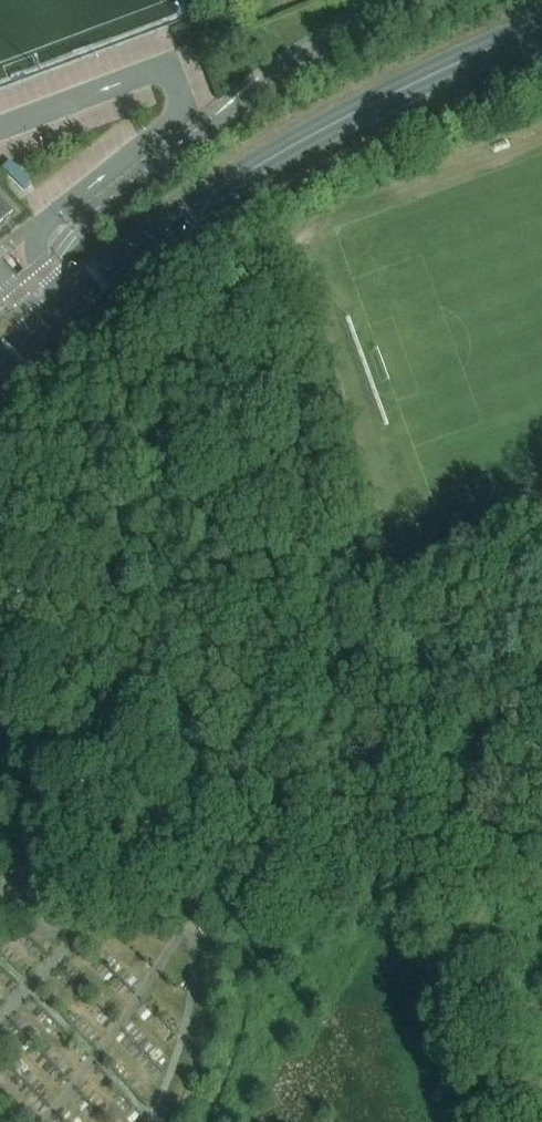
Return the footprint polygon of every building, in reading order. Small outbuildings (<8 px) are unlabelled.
[(0,197),(0,224),(13,213),(0,197)]
